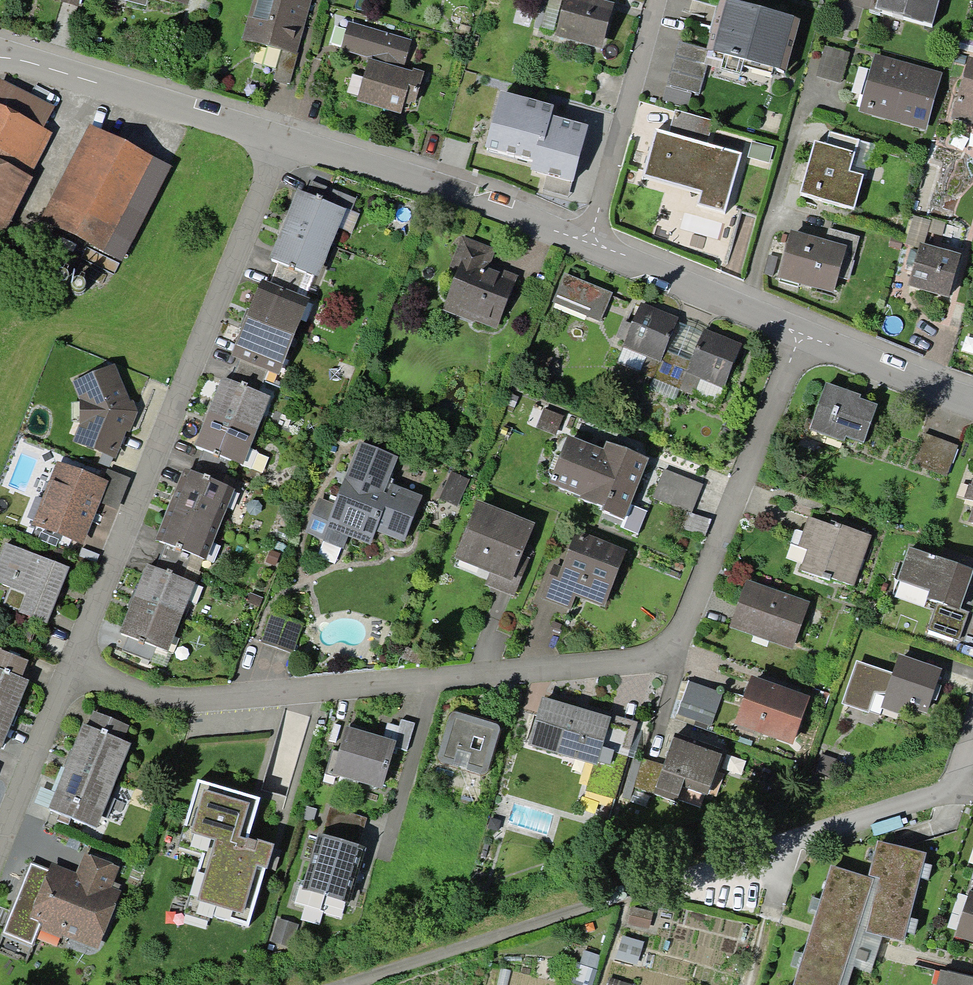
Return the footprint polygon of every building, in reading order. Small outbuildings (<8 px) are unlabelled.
[(179,18),(184,0),(113,0),(179,18)] [(237,41),(293,57),(310,0),(249,0),(237,41)] [(578,0),(558,0),(547,38),(595,52),(608,9),(578,0)] [(725,0),(711,51),(786,70),(799,19),(725,0)] [(870,10),(927,25),(934,0),(872,0),(870,10)] [(409,39),(345,24),(338,51),(402,67),(409,39)] [(709,51),(674,41),(658,103),(693,112),(709,51)] [(848,54),(820,47),(813,76),(841,83),(848,54)] [(939,73),(874,54),(857,112),(923,131),(939,73)] [(965,59),(950,118),(972,124),(972,61),(965,59)] [(416,76),(365,61),(352,102),(403,117),(416,76)] [(1,236),(52,137),(44,133),(56,109),(0,80),(0,236),(1,236)] [(747,138),(675,119),(669,139),(652,134),(638,184),(691,199),(688,211),(725,221),(747,138)] [(166,169),(85,128),(36,224),(117,265),(166,169)] [(560,182),(573,141),(527,128),(515,169),(560,182)] [(849,155),(809,144),(795,196),(849,210),(858,177),(844,173),(849,155)] [(340,211),(291,192),(265,260),(313,279),(340,211)] [(842,247),(786,233),(775,281),(830,295),(842,247)] [(460,240),(438,315),(496,333),(512,282),(486,274),(494,250),(460,240)] [(954,258),(913,246),(901,289),(943,300),(954,258)] [(304,299),(257,281),(227,358),(274,376),(304,299)] [(675,320),(636,305),(619,347),(658,362),(675,320)] [(740,347),(698,330),(682,372),(724,388),(740,347)] [(110,368),(68,383),(76,404),(76,427),(70,443),(112,461),(133,414),(110,368)] [(265,398),(216,379),(189,448),(238,467),(265,398)] [(874,404),(819,385),(803,429),(858,448),(874,404)] [(953,446),(922,434),(910,465),(941,477),(953,446)] [(596,452),(560,437),(540,485),(621,518),(644,463),(599,444),(596,452)] [(394,456),(348,442),(321,531),(371,546),(375,535),(401,544),(414,503),(382,493),(394,456)] [(106,484),(52,464),(28,530),(82,550),(106,484)] [(956,522),(972,527),(972,467),(956,522)] [(702,485),(664,469),(652,498),(690,514),(702,485)] [(229,492),(184,474),(155,548),(201,565),(229,492)] [(529,528),(472,506),(452,561),(509,582),(529,528)] [(867,536),(806,516),(788,568),(849,589),(867,536)] [(620,553),(572,537),(557,583),(545,579),(537,604),(569,615),(574,600),(601,609),(620,553)] [(4,545),(0,554),(0,585),(23,594),(14,616),(46,628),(69,571),(4,545)] [(972,570),(901,548),(890,581),(923,591),(921,599),(960,611),(972,570)] [(189,585),(141,567),(114,635),(162,654),(189,585)] [(806,600),(742,579),(726,626),(790,647),(806,600)] [(22,682),(15,680),(21,664),(0,656),(0,740),(22,682)] [(938,671),(895,657),(880,703),(923,717),(938,671)] [(806,696),(745,677),(729,728),(790,747),(806,696)] [(608,722),(539,702),(525,748),(595,768),(608,722)] [(132,726),(85,708),(45,810),(92,828),(132,726)] [(493,729),(445,716),(433,762),(481,775),(493,729)] [(390,745),(340,730),(326,775),(377,790),(390,745)] [(722,753),(666,734),(645,796),(677,807),(685,784),(710,792),(722,753)] [(256,803),(188,783),(172,837),(203,846),(184,909),(244,927),(267,852),(244,845),(256,803)] [(362,852),(313,837),(296,893),(345,908),(362,852)] [(824,864),(786,984),(833,984),(851,926),(897,940),(923,856),(874,841),(863,876),(824,864)] [(73,873),(47,864),(26,928),(92,950),(120,869),(79,855),(73,873)] [(968,891),(954,942),(972,947),(972,893),(968,891)] [(934,972),(931,984),(972,984),(972,982),(934,972)]
